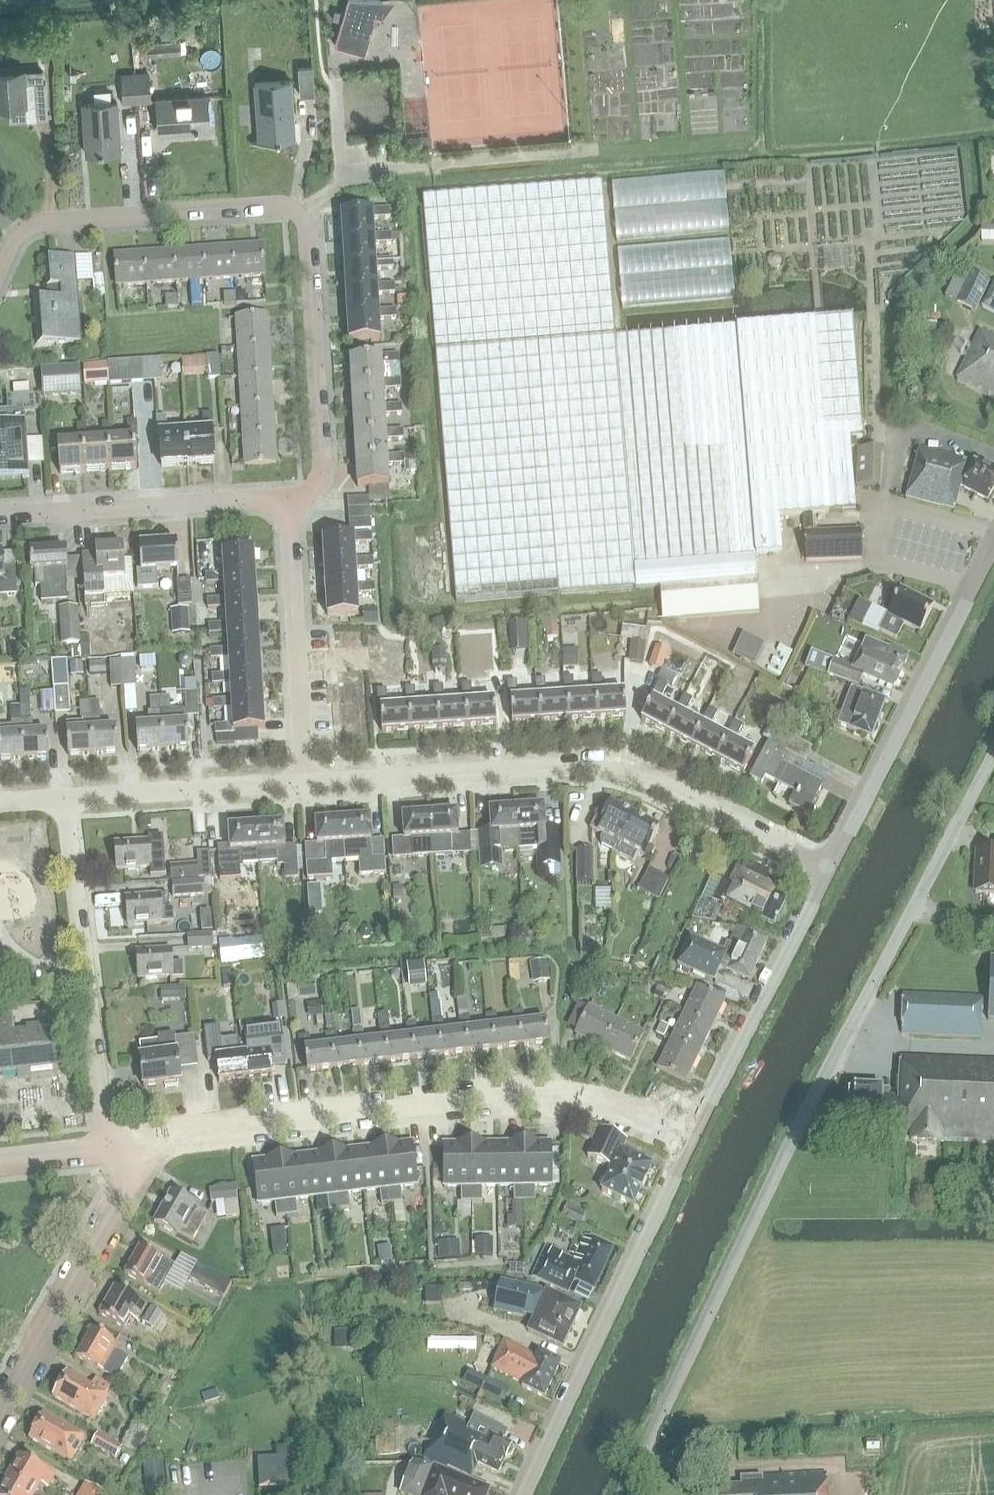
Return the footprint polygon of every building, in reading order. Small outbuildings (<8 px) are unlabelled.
[(391,0),(347,0),(346,6),(334,45),(363,54),(375,15),(381,17),(394,0),(391,0)] [(758,0),(707,0),(704,0),(689,0),(690,19),(699,18),(723,18),(723,32),(759,31),(758,0)] [(186,54),(184,32),(140,35),(141,57),(186,54)] [(313,95),(312,67),(297,68),(299,96),(313,95)] [(42,71),(0,74),(0,109),(9,108),(10,121),(26,119),(25,107),(26,107),(24,84),(33,83),(36,119),(47,118),(45,82),(43,82),(42,71)] [(122,104),(135,103),(133,73),(120,74),(122,104)] [(148,73),(133,73),(135,103),(151,103),(148,73)] [(294,141),(289,80),(254,83),(258,143),(294,141)] [(729,107),(755,106),(755,88),(728,89),(729,107)] [(208,131),(206,97),(156,100),(158,134),(208,131)] [(118,154),(114,104),(81,106),(84,156),(118,154)] [(727,232),(722,172),(610,181),(615,242),(727,232)] [(434,340),(613,325),(601,182),(421,197),(434,340)] [(340,214),(342,240),(374,238),(373,235),(372,219),(390,218),(389,209),(370,210),(369,201),(360,202),(360,213),(340,214)] [(374,238),(342,240),(343,265),(375,263),(375,260),(374,244),(391,243),(390,234),(373,235),(374,238)] [(733,299),(728,239),(616,248),(621,308),(733,299)] [(231,247),(233,278),(263,276),(261,244),(231,247)] [(231,247),(202,249),(204,280),(233,278),(231,247)] [(204,280),(202,249),(172,251),(174,282),(204,280)] [(172,251),(142,253),(145,284),(174,282),(172,251)] [(145,284),(142,253),(113,255),(115,286),(145,284)] [(781,263),(780,257),(776,253),(770,254),(766,259),(767,265),(771,269),(777,268),(781,263)] [(79,341),(73,258),(45,260),(47,288),(44,288),(44,300),(35,301),(38,344),(79,341)] [(375,263),(343,265),(345,290),(377,288),(376,285),(376,269),(393,268),(392,259),(375,260),(375,263)] [(988,283),(969,274),(955,303),(974,312),(988,283)] [(993,280),(982,303),(989,306),(987,310),(993,313),(993,281),(993,280)] [(377,288),(345,290),(346,316),(378,314),(378,310),(377,294),(394,294),(393,284),(376,285),(377,288)] [(166,307),(178,307),(177,294),(165,295),(166,307)] [(378,314),(346,316),(348,341),(379,339),(379,320),(396,319),(395,309),(378,310),(378,314)] [(234,318),(236,348),(268,346),(266,316),(234,318)] [(613,325),(434,340),(455,602),(634,588),(635,590),(659,588),(661,620),(757,612),(753,557),(754,557),(754,553),(780,551),(777,516),(841,511),(854,510),(848,437),(861,436),(851,317),(735,326),(614,336),(613,325)] [(980,329),(956,378),(957,382),(993,399),(993,336),(980,329)] [(270,375),(268,346),(236,348),(238,377),(270,375)] [(382,384),(382,381),(381,365),(398,364),(397,354),(378,356),(379,359),(349,361),(350,386),(382,384)] [(219,378),(217,355),(205,356),(207,379),(219,378)] [(141,360),(142,382),(160,381),(159,359),(141,360)] [(129,361),(131,383),(142,382),(141,360),(129,361)] [(120,384),(118,361),(106,362),(108,384),(120,384)] [(118,361),(120,384),(131,383),(129,361),(118,361)] [(108,384),(106,362),(78,364),(80,386),(108,384)] [(78,369),(42,370),(43,396),(79,394),(78,369)] [(239,407),(271,405),(270,375),(238,377),(239,407)] [(382,384),(350,386),(352,411),(384,409),(384,406),(383,390),(400,389),(399,380),(382,381),(382,384)] [(8,394),(7,394),(8,412),(0,412),(0,478),(27,476),(23,412),(33,411),(32,396),(8,398),(8,394)] [(239,407),(241,436),(273,434),(271,405),(239,407)] [(384,409),(352,411),(353,436),(385,434),(385,431),(384,415),(401,414),(401,405),(384,406),(384,409)] [(202,431),(184,432),(186,465),(212,463),(210,431),(212,431),(210,414),(201,414),(202,431)] [(186,465),(184,432),(166,433),(165,417),(155,418),(156,435),(158,435),(160,467),(186,465)] [(128,438),(110,439),(107,440),(109,470),(135,469),(133,437),(135,437),(134,422),(127,422),(128,438)] [(85,472),(109,470),(107,440),(110,439),(109,423),(102,424),(103,440),(85,441),(83,441),(85,472)] [(59,474),(85,472),(83,441),(85,441),(84,425),(77,426),(78,442),(57,443),(59,474)] [(385,434),(353,436),(355,461),(387,460),(387,456),(386,440),(403,439),(402,430),(385,431),(385,434)] [(275,464),(273,434),(241,436),(243,466),(275,464)] [(880,448),(855,448),(854,486),(879,487),(880,448)] [(919,450),(906,498),(916,500),(952,509),(959,487),(985,500),(993,482),(993,470),(977,461),(973,468),(962,462),(919,450)] [(419,471),(418,454),(403,455),(403,465),(403,472),(419,471)] [(387,460),(355,461),(356,487),(388,485),(387,469),(387,467),(387,466),(403,465),(403,455),(387,456),(387,460)] [(370,529),(368,497),(346,498),(348,531),(370,529)] [(860,560),(859,531),(803,533),(804,563),(860,560)] [(355,563),(354,559),(354,544),(371,543),(370,533),(351,535),(351,538),(322,539),(323,565),(355,563)] [(199,538),(200,560),(217,559),(216,537),(199,538)] [(241,540),(217,541),(218,552),(220,552),(220,553),(242,552),(242,550),(241,540)] [(177,569),(175,543),(138,546),(140,571),(136,571),(136,589),(157,588),(156,570),(177,569)] [(123,558),(122,546),(94,548),(95,555),(95,560),(82,560),(84,598),(85,608),(104,607),(103,600),(104,597),(107,596),(131,595),(129,561),(123,561),(123,558)] [(65,569),(64,550),(29,552),(30,571),(34,571),(35,587),(40,586),(41,601),(65,600),(63,569),(65,569)] [(205,584),(222,582),(222,578),(253,576),(252,551),(242,552),(220,553),(221,572),(222,573),(204,574),(205,584)] [(15,594),(13,554),(2,554),(0,554),(0,595),(15,594)] [(355,563),(323,565),(324,590),(356,588),(356,585),(355,569),(372,568),(372,558),(354,559),(355,563)] [(223,604),(255,602),(253,576),(222,578),(222,582),(223,598),(206,599),(206,609),(224,608),(223,604)] [(190,606),(189,580),(175,581),(177,607),(190,606)] [(356,588),(324,590),(326,616),(358,614),(357,594),(374,593),(373,584),(356,585),(356,588)] [(886,615),(879,631),(894,639),(895,638),(902,623),(918,632),(932,606),(891,586),(886,596),(894,600),(886,615)] [(861,627),(872,605),(859,598),(848,621),(861,627)] [(225,629),(257,627),(255,602),(223,604),(224,608),(225,623),(207,625),(208,634),(225,633),(225,629)] [(78,646),(77,607),(63,608),(65,646),(78,646)] [(363,621),(377,621),(377,608),(362,609),(363,621)] [(170,609),(171,634),(188,634),(187,609),(170,609)] [(546,637),(557,636),(556,618),(545,619),(546,637)] [(529,650),(527,621),(508,623),(509,651),(529,650)] [(226,655),(258,653),(257,627),(225,629),(225,633),(226,649),(209,650),(210,659),(227,658),(226,655)] [(746,631),(736,652),(758,661),(767,640),(746,631)] [(90,657),(89,636),(80,636),(81,658),(90,657)] [(889,650),(865,640),(860,651),(859,651),(852,668),(833,661),(810,651),(804,666),(827,676),(857,687),(862,676),(892,688),(906,656),(889,649),(889,650)] [(630,641),(628,660),(642,662),(645,643),(644,642),(631,641),(630,641)] [(10,661),(25,659),(24,644),(9,646),(10,661)] [(666,650),(653,646),(648,665),(661,669),(666,650)] [(572,648),(562,648),(562,667),(573,667),(572,648)] [(445,670),(445,649),(431,650),(432,670),(445,670)] [(211,684),(228,683),(228,679),(260,678),(258,653),(226,655),(227,658),(228,674),(210,675),(211,684)] [(180,656),(178,661),(180,666),(185,667),(189,665),(191,660),(189,656),(184,655),(180,656)] [(119,660),(121,688),(135,687),(133,659),(119,660)] [(110,689),(121,688),(119,660),(108,661),(110,689)] [(83,662),(70,663),(71,676),(84,675),(83,662)] [(65,687),(64,665),(50,665),(52,688),(65,687)] [(228,679),(228,683),(229,699),(212,700),(213,710),(229,709),(229,705),(261,703),(260,678),(228,679)] [(595,694),(596,718),(625,716),(623,691),(601,694),(600,680),(590,680),(591,695),(595,694)] [(566,696),(567,719),(596,718),(595,694),(591,695),(573,696),(572,682),(562,682),(563,697),(566,696)] [(537,698),(539,721),(567,719),(566,696),(563,697),(545,698),(543,683),(534,684),(535,698),(537,698)] [(510,723),(539,721),(537,698),(535,698),(516,699),(515,685),(506,686),(507,700),(509,700),(510,723)] [(677,712),(674,711),(658,702),(664,691),(655,686),(649,698),(651,700),(641,720),(666,734),(677,712)] [(464,702),(466,726),(495,724),(493,700),(470,701),(469,688),(460,689),(461,702),(464,702)] [(863,694),(850,689),(837,724),(849,729),(849,730),(870,738),(884,701),(863,692),(863,694)] [(436,704),(438,728),(466,726),(464,702),(461,702),(442,703),(441,690),(432,691),(433,704),(436,704)] [(198,717),(196,692),(183,693),(185,717),(198,717)] [(407,706),(409,730),(438,728),(436,704),(433,704),(414,705),(413,692),(404,693),(405,706),(407,706)] [(380,731),(409,730),(407,706),(405,706),(386,707),(385,694),(375,694),(376,709),(379,709),(380,731)] [(161,750),(158,698),(149,699),(150,713),(147,713),(148,726),(135,727),(136,752),(161,750)] [(168,698),(158,698),(161,750),(188,749),(186,723),(172,724),(171,713),(169,713),(168,698)] [(677,712),(666,734),(691,747),(702,726),(699,725),(682,716),(689,704),(680,699),(674,711),(677,712)] [(87,703),(91,754),(116,753),(115,728),(99,729),(98,702),(87,703)] [(67,756),(91,754),(87,703),(78,703),(79,717),(80,717),(81,724),(65,725),(67,756)] [(229,709),(230,724),(214,725),(214,735),(215,735),(233,733),(233,731),(234,730),(263,729),(261,703),(229,705),(229,709)] [(18,707),(9,708),(11,728),(0,728),(0,760),(21,759),(18,707)] [(18,707),(21,759),(47,757),(45,732),(32,733),(31,722),(29,722),(29,707),(18,707)] [(702,726),(691,747),(716,760),(727,739),(724,737),(708,729),(714,717),(705,712),(699,725),(702,726)] [(727,739),(716,760),(741,773),(753,752),(733,742),(739,730),(730,725),(724,737),(727,739)] [(769,742),(774,733),(767,729),(762,738),(769,742)] [(769,742),(768,744),(803,762),(810,748),(775,730),(774,733),(769,742)] [(233,733),(215,735),(215,744),(234,743),(233,733)] [(767,744),(749,778),(760,784),(763,777),(794,794),(788,807),(810,817),(817,803),(813,801),(821,785),(797,773),(803,762),(768,744),(767,744)] [(600,846),(615,853),(633,816),(609,804),(600,823),(594,820),(589,829),(601,835),(598,840),(600,846)] [(543,807),(514,809),(516,849),(536,848),(537,861),(543,867),(544,876),(559,876),(557,847),(556,828),(544,829),(543,807)] [(500,850),(516,849),(514,809),(488,811),(489,832),(478,833),(480,870),(501,869),(500,850)] [(456,813),(427,815),(430,855),(470,853),(469,834),(457,834),(456,813)] [(411,856),(430,855),(427,815),(401,816),(402,838),(391,839),(392,857),(411,856)] [(658,828),(633,816),(615,853),(631,862),(636,853),(649,860),(654,850),(649,847),(658,828)] [(368,819),(340,820),(342,861),(358,860),(359,875),(384,873),(382,840),(370,840),(368,819)] [(342,861),(340,820),(314,822),(316,844),(304,844),(306,878),(330,877),(329,862),(342,861)] [(282,824),(254,826),(256,863),(276,862),(277,865),(283,865),(284,878),(297,878),(295,845),(283,846),(282,824)] [(256,863),(254,826),(227,828),(228,847),(217,848),(218,879),(238,878),(237,864),(242,863),(242,864),(256,863)] [(148,840),(148,842),(114,844),(116,870),(149,868),(149,870),(150,877),(165,876),(162,837),(147,838),(148,840)] [(993,839),(993,851),(976,851),(975,893),(993,893),(993,839)] [(593,849),(575,849),(575,882),(593,882),(593,849)] [(196,863),(197,877),(210,876),(209,851),(195,852),(196,863)] [(770,872),(740,858),(735,868),(736,869),(728,884),(722,882),(722,880),(712,875),(691,919),(714,922),(715,922),(723,906),(749,918),(751,915),(773,926),(786,896),(776,892),(778,887),(766,882),(770,872)] [(668,878),(648,868),(637,889),(658,899),(668,878)] [(210,876),(197,877),(197,879),(197,880),(170,882),(171,898),(204,895),(204,894),(212,894),(210,876)] [(393,899),(403,898),(402,885),(393,885),(393,899)] [(168,910),(167,895),(159,896),(159,895),(125,898),(127,925),(171,922),(171,909),(168,910)] [(320,900),(308,901),(309,915),(321,914),(320,900)] [(372,933),(369,928),(363,927),(359,932),(361,938),(368,939),(372,933)] [(688,937),(677,965),(713,980),(719,967),(747,980),(766,940),(736,928),(728,945),(726,944),(723,952),(688,937)] [(211,949),(210,933),(186,934),(186,950),(211,949)] [(264,958),(261,937),(245,939),(248,961),(264,958)] [(234,961),(232,942),(218,943),(219,963),(234,961)] [(170,964),(170,950),(136,952),(137,979),(173,977),(181,977),(180,963),(170,964)] [(548,981),(545,960),(528,963),(532,983),(548,981)] [(423,963),(406,965),(409,986),(425,984),(423,963)] [(223,987),(232,986),(230,969),(221,970),(223,987)] [(315,996),(314,982),(297,983),(298,997),(315,996)] [(184,999),(184,986),(159,988),(160,1000),(184,999)] [(665,991),(656,987),(653,996),(661,999),(665,991)] [(695,988),(682,1014),(710,1028),(723,1001),(695,988)] [(980,996),(900,993),(898,1033),(978,1036),(980,996)] [(467,1010),(465,997),(456,998),(457,1012),(467,1010)] [(442,1018),(440,1001),(429,1002),(431,1020),(442,1018)] [(284,1018),(283,1003),(272,1005),(273,1019),(284,1018)] [(322,1027),(320,1003),(312,1004),(314,1028),(322,1027)] [(601,1048),(615,1020),(588,1007),(574,1035),(601,1048)] [(66,1016),(65,1008),(49,1010),(50,1018),(66,1016)] [(359,1010),(351,1011),(352,1028),(361,1027),(359,1010)] [(518,1024),(520,1046),(547,1043),(544,1021),(523,1023),(521,1012),(512,1013),(513,1025),(518,1024)] [(386,1013),(376,1014),(377,1026),(387,1024),(388,1024),(386,1013)] [(697,1055),(710,1028),(682,1014),(669,1041),(697,1055)] [(11,1015),(0,1016),(0,1075),(15,1073),(16,1082),(30,1080),(29,1071),(56,1068),(50,1024),(25,1027),(25,1031),(13,1032),(11,1015)] [(326,1028),(335,1027),(333,1015),(325,1016),(326,1028)] [(486,1016),(485,1016),(486,1028),(491,1027),(493,1049),(520,1046),(518,1024),(513,1025),(496,1027),(494,1015),(486,1016)] [(468,1018),(458,1018),(459,1031),(463,1031),(464,1031),(467,1052),(493,1049),(491,1027),(486,1028),(471,1029),(469,1030),(468,1018)] [(642,1033),(615,1020),(601,1048),(628,1061),(642,1033)] [(441,1021),(431,1022),(433,1034),(437,1033),(440,1056),(467,1052),(464,1031),(463,1031),(459,1031),(443,1033),(441,1021)] [(239,1042),(237,1042),(238,1055),(239,1055),(242,1079),(271,1076),(268,1052),(253,1054),(251,1040),(249,1040),(247,1023),(237,1024),(239,1042)] [(410,1037),(413,1059),(440,1056),(437,1033),(433,1034),(416,1036),(414,1023),(404,1023),(406,1037),(410,1037)] [(668,1026),(661,1023),(656,1034),(663,1037),(668,1026)] [(387,1024),(377,1026),(379,1040),(382,1040),(383,1040),(386,1062),(413,1059),(410,1037),(406,1037),(391,1039),(389,1040),(387,1024)] [(238,1055),(237,1042),(236,1039),(220,1040),(218,1027),(204,1029),(207,1060),(215,1059),(218,1082),(242,1079),(239,1055),(238,1055)] [(360,1031),(352,1032),(353,1044),(355,1044),(357,1043),(359,1065),(386,1062),(383,1040),(382,1040),(379,1040),(365,1042),(362,1042),(360,1031)] [(334,1033),(324,1034),(325,1047),(330,1047),(332,1068),(359,1065),(357,1043),(355,1044),(353,1044),(336,1046),(334,1033)] [(172,1040),(171,1036),(155,1038),(156,1042),(138,1044),(140,1057),(138,1057),(142,1087),(163,1085),(163,1088),(175,1087),(174,1083),(177,1083),(175,1069),(194,1067),(191,1037),(172,1040)] [(306,1071),(332,1068),(330,1047),(325,1047),(309,1049),(307,1037),(298,1038),(299,1050),(303,1050),(306,1071)] [(697,1055),(669,1041),(656,1068),(684,1082),(697,1055)] [(897,1056),(896,1095),(884,1094),(884,1087),(856,1086),(848,1091),(848,1098),(853,1103),(856,1104),(855,1133),(911,1135),(911,1142),(993,1145),(993,1060),(897,1056)] [(626,1141),(600,1129),(587,1157),(611,1169),(600,1191),(632,1206),(639,1192),(640,1192),(645,1182),(644,1182),(651,1167),(620,1152),(626,1141)] [(411,1143),(384,1146),(391,1204),(402,1203),(400,1187),(416,1185),(411,1143)] [(496,1144),(497,1186),(513,1186),(513,1202),(524,1202),(523,1143),(496,1144)] [(523,1143),(524,1202),(535,1201),(534,1186),(551,1185),(550,1143),(523,1143)] [(471,1202),(470,1144),(443,1145),(443,1187),(460,1187),(460,1202),(471,1202)] [(481,1187),(497,1186),(496,1144),(470,1144),(471,1202),(482,1202),(481,1187)] [(384,1146),(358,1149),(363,1192),(379,1190),(380,1205),(391,1204),(384,1146)] [(332,1152),(339,1210),(349,1209),(347,1193),(363,1192),(358,1149),(332,1152)] [(332,1152),(305,1156),(310,1198),(326,1196),(328,1211),(339,1210),(332,1152)] [(305,1156),(279,1159),(286,1217),(297,1215),(295,1200),(310,1198),(305,1156)] [(286,1217),(279,1159),(252,1162),(257,1204),(274,1202),(275,1218),(286,1217)] [(238,1216),(235,1186),(208,1189),(209,1203),(223,1201),(225,1217),(238,1216)] [(193,1205),(169,1192),(153,1222),(176,1235),(177,1234),(190,1241),(205,1215),(192,1208),(193,1205)] [(585,1211),(566,1203),(560,1217),(579,1225),(585,1211)] [(283,1229),(270,1231),(273,1255),(286,1253),(283,1229)] [(612,1248),(583,1234),(577,1250),(572,1247),(569,1253),(574,1255),(573,1259),(544,1246),(531,1277),(566,1293),(573,1279),(593,1290),(612,1248)] [(475,1238),(475,1255),(492,1255),(491,1237),(475,1238)] [(459,1257),(458,1241),(438,1242),(439,1259),(459,1257)] [(162,1259),(139,1246),(123,1274),(157,1293),(173,1266),(162,1259)] [(389,1246),(378,1247),(380,1262),(391,1261),(389,1246)] [(334,1265),(343,1264),(342,1253),(333,1254),(334,1265)] [(231,1284),(209,1272),(196,1265),(189,1277),(202,1285),(204,1283),(225,1295),(231,1284)] [(545,1292),(498,1281),(492,1311),(522,1318),(524,1309),(536,1311),(526,1331),(561,1348),(580,1308),(545,1291),(545,1292)] [(145,1305),(113,1287),(98,1314),(123,1329),(129,1317),(136,1322),(145,1305)] [(440,1288),(424,1288),(424,1303),(440,1304),(440,1288)] [(150,1307),(142,1322),(153,1328),(161,1314),(150,1307)] [(120,1346),(91,1330),(75,1357),(96,1369),(97,1369),(114,1379),(126,1358),(116,1352),(120,1346)] [(354,1331),(334,1331),(333,1350),(354,1350),(354,1331)] [(534,1356),(503,1342),(491,1368),(522,1384),(520,1387),(543,1397),(559,1362),(537,1351),(534,1356)] [(481,1391),(487,1379),(469,1370),(463,1382),(481,1391)] [(104,1394),(67,1373),(53,1398),(91,1419),(92,1418),(93,1419),(106,1396),(104,1395),(104,1394)] [(480,1432),(444,1414),(442,1419),(437,1429),(425,1455),(424,1458),(445,1469),(447,1466),(470,1477),(471,1473),(472,1473),(476,1466),(496,1475),(504,1460),(504,1459),(509,1458),(512,1452),(510,1448),(510,1447),(489,1436),(480,1432)] [(81,1436),(43,1415),(29,1439),(67,1461),(68,1460),(69,1461),(82,1438),(80,1437),(81,1436)] [(378,1441),(397,1441),(398,1419),(378,1419),(378,1441)] [(134,1430),(126,1445),(137,1451),(145,1435),(134,1430)] [(121,1447),(97,1433),(90,1446),(114,1459),(121,1447)] [(296,1467),(295,1447),(275,1448),(276,1458),(257,1459),(258,1489),(288,1487),(287,1468),(296,1467)] [(18,1456),(6,1477),(34,1493),(39,1484),(46,1488),(53,1475),(18,1456)] [(163,1461),(142,1463),(144,1490),(165,1488),(163,1461)] [(412,1462),(399,1493),(403,1494),(486,1494),(488,1489),(432,1467),(423,1463),(412,1462)] [(824,1474),(739,1477),(739,1490),(715,1491),(715,1494),(825,1494),(824,1474)] [(6,1477),(0,1489),(0,1494),(33,1494),(34,1493),(6,1477)] [(84,1482),(77,1494),(106,1494),(84,1482)]
